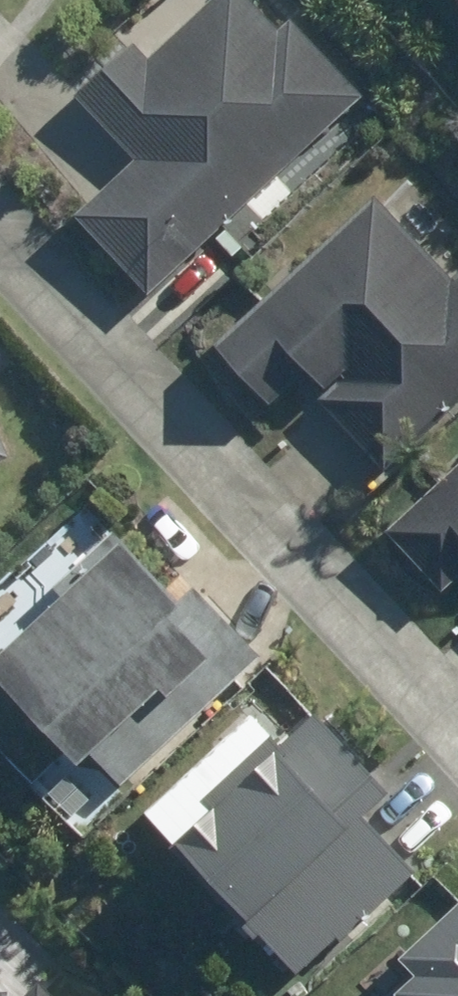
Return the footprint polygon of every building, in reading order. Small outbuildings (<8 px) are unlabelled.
[(148,305),(368,99),(289,15),(276,28),(249,0),(212,0),(151,57),(134,39),(77,92),(137,156),(69,220),(148,305)] [(457,404),(457,266),(449,275),(376,195),(209,348),(285,432),(322,398),(387,469),(457,404)] [(14,458),(0,423),(0,464),(14,458)] [(385,532),(445,597),(457,585),(457,466),(385,532)] [(0,657),(0,688),(76,771),(96,753),(126,786),(264,660),(184,572),(167,588),(126,543),(0,657)] [(389,799),(313,715),(281,744),(252,712),(143,811),(299,982),(420,872),(370,817),(389,799)] [(393,994),(395,995),(457,995),(457,904),(400,962),(412,975),(393,994)] [(32,982),(19,995),(48,995),(32,982)]
